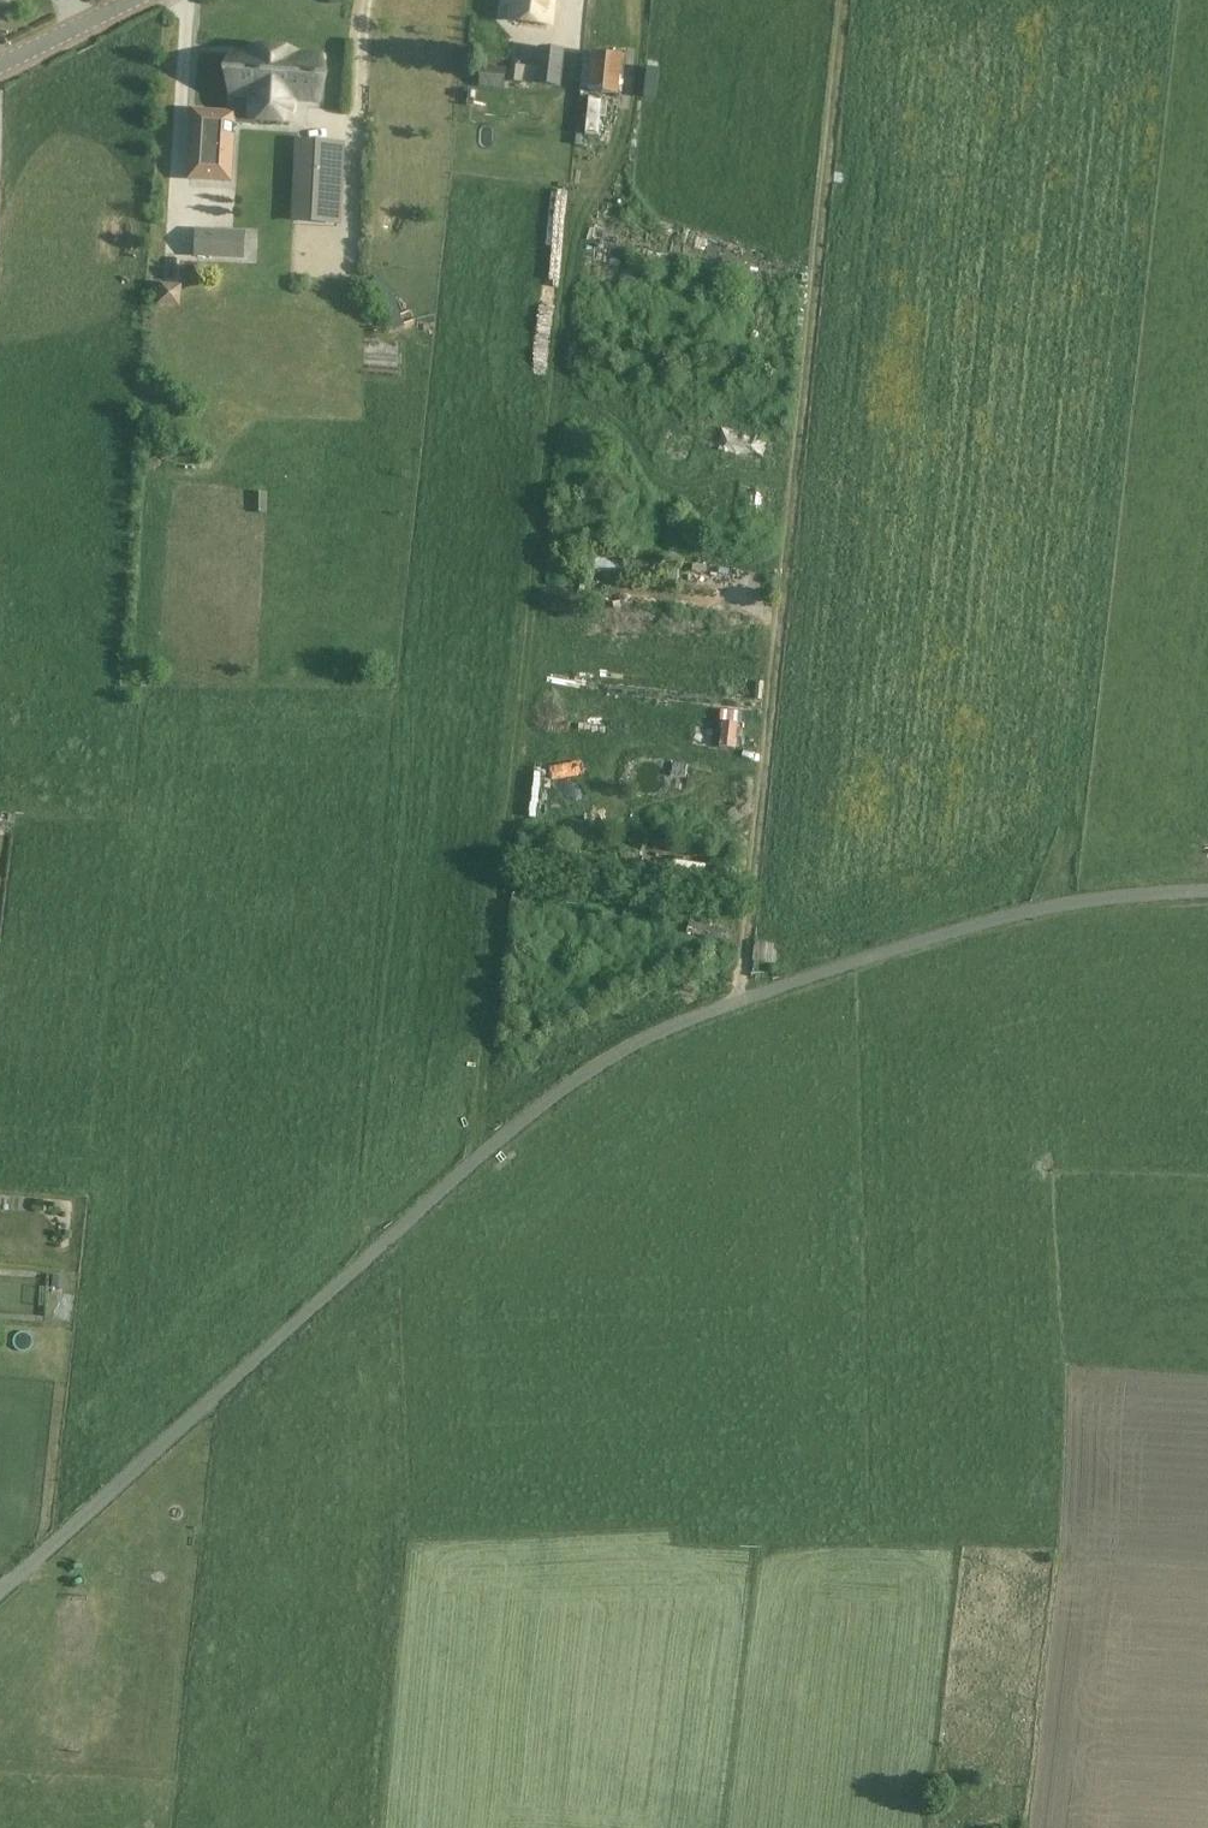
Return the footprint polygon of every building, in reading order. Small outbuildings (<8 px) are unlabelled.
[(506,6),(511,6),(510,20),(549,23),(551,0),(506,0),(506,6)] [(200,44),(199,70),(224,71),(224,45),(200,44)] [(526,63),(526,45),(508,45),(508,63),(526,63)] [(564,51),(540,48),(536,84),(560,87),(564,51)] [(253,124),(253,119),(292,121),(294,100),(318,102),(321,59),(294,57),(294,54),(253,52),(252,54),(236,53),(233,96),(236,96),(234,114),(194,112),(190,179),(225,181),(227,152),(232,152),(234,123),(253,124)] [(620,95),(623,56),(584,52),(580,88),(588,89),(588,92),(620,95)] [(480,66),(479,87),(504,89),(505,68),(480,66)] [(297,143),(295,206),(318,207),(340,208),(343,144),(297,143)] [(243,232),(197,230),(196,256),(242,258),(243,232)] [(178,289),(162,287),(161,303),(177,305),(178,289)] [(767,962),(768,934),(746,933),(744,961),(767,962)]
